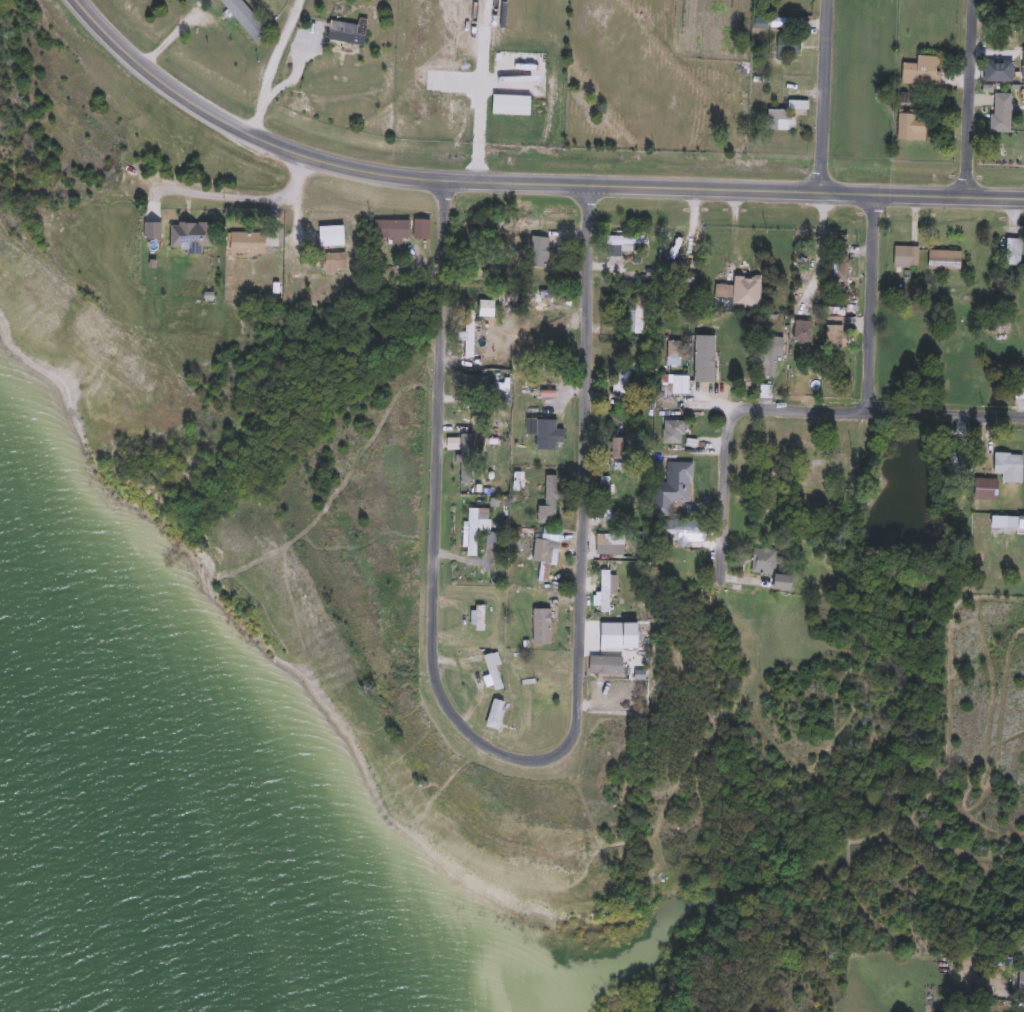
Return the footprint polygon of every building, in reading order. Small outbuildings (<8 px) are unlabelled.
[(256,42),(221,0),(242,0),(269,32),(256,42)] [(364,45),(328,39),(331,21),(367,27),(364,45)] [(777,57),(777,38),(799,38),(799,57),(777,57)] [(939,85),(902,84),(902,63),(917,64),(917,56),(940,56),(939,85)] [(1011,132),(992,132),(992,93),(1011,93),(1011,132)] [(531,115),(493,115),(493,95),(531,95),(531,115)] [(927,140),(898,140),(898,109),(916,109),(916,119),(927,119),(927,140)] [(788,110),(788,117),(796,117),(796,132),(768,132),(768,110),(788,110)] [(430,219),(430,239),(414,239),(414,219),(430,219)] [(411,239),(375,239),(375,220),(411,220),(411,239)] [(345,226),(345,246),(320,246),(320,226),(345,226)] [(689,247),(662,247),(662,226),(689,226),(689,247)] [(266,232),(266,254),(231,254),(231,232),(266,232)] [(546,268),(528,265),(532,235),(550,238),(546,268)] [(644,235),(644,245),(606,245),(606,235),(644,235)] [(835,248),(836,235),(848,236),(847,249),(835,248)] [(1021,239),(1021,267),(1006,267),(1006,239),(1021,239)] [(919,267),(894,267),(894,247),(919,247),(919,267)] [(961,251),(961,270),(928,270),(928,251),(961,251)] [(324,253),(347,253),(347,271),(324,271),(324,253)] [(848,259),(848,285),(831,285),(831,259),(848,259)] [(761,311),(714,309),(715,285),(744,286),(744,273),(762,273),(761,311)] [(644,298),(644,334),(628,334),(628,309),(634,309),(634,298),(644,298)] [(475,309),(475,358),(465,358),(465,309),(475,309)] [(845,346),(828,346),(828,315),(845,315),(845,346)] [(795,342),(795,320),(812,320),(812,342),(795,342)] [(752,324),(752,342),(741,342),(741,324),(752,324)] [(759,376),(761,336),(785,337),(784,356),(778,356),(777,377),(759,376)] [(681,340),(681,364),(667,364),(667,340),(681,340)] [(633,360),(633,393),(614,393),(614,360),(633,360)] [(700,361),(735,361),(735,385),(700,385),(700,361)] [(488,376),(488,392),(464,392),(464,376),(488,376)] [(689,394),(670,394),(670,376),(689,376),(689,394)] [(771,386),(771,397),(760,397),(760,386),(771,386)] [(557,449),(537,449),(537,419),(557,419),(557,429),(565,429),(565,443),(557,443),(557,449)] [(664,420),(684,420),(684,443),(664,443),(664,420)] [(613,437),(626,437),(626,457),(613,457),(613,437)] [(467,483),(467,452),(475,452),(475,483),(467,483)] [(1023,453),(1023,482),(1003,482),(1003,473),(995,473),(995,452),(1023,453)] [(654,482),(667,482),(667,461),(692,461),(692,500),(671,500),(671,516),(654,516),(654,482)] [(556,498),(556,522),(541,522),(541,475),(557,475),(557,491),(567,491),(567,498),(556,498)] [(975,478),(999,478),(999,498),(975,498),(975,478)] [(464,555),(464,521),(469,521),(469,508),(478,508),(478,555),(464,555)] [(705,520),(705,542),(664,542),(664,520),(705,520)] [(596,555),(597,533),(626,534),(625,555),(596,555)] [(549,582),(539,581),(540,561),(534,560),(535,538),(553,539),(549,582)] [(752,572),(754,546),(779,548),(777,573),(794,574),(793,589),(776,588),(776,574),(752,572)] [(610,569),(610,611),(598,611),(598,593),(601,593),(601,569),(610,569)] [(485,604),(485,631),(471,631),(471,604),(485,604)] [(552,608),(552,643),(533,643),(533,608),(552,608)] [(642,621),(642,648),(601,648),(601,621),(642,621)] [(484,655),(495,652),(505,687),(494,690),(484,655)] [(624,677),(590,677),(590,656),(624,656),(624,677)] [(474,679),(486,676),(488,685),(476,689),(474,679)] [(498,729),(486,725),(496,698),(508,702),(498,729)]
